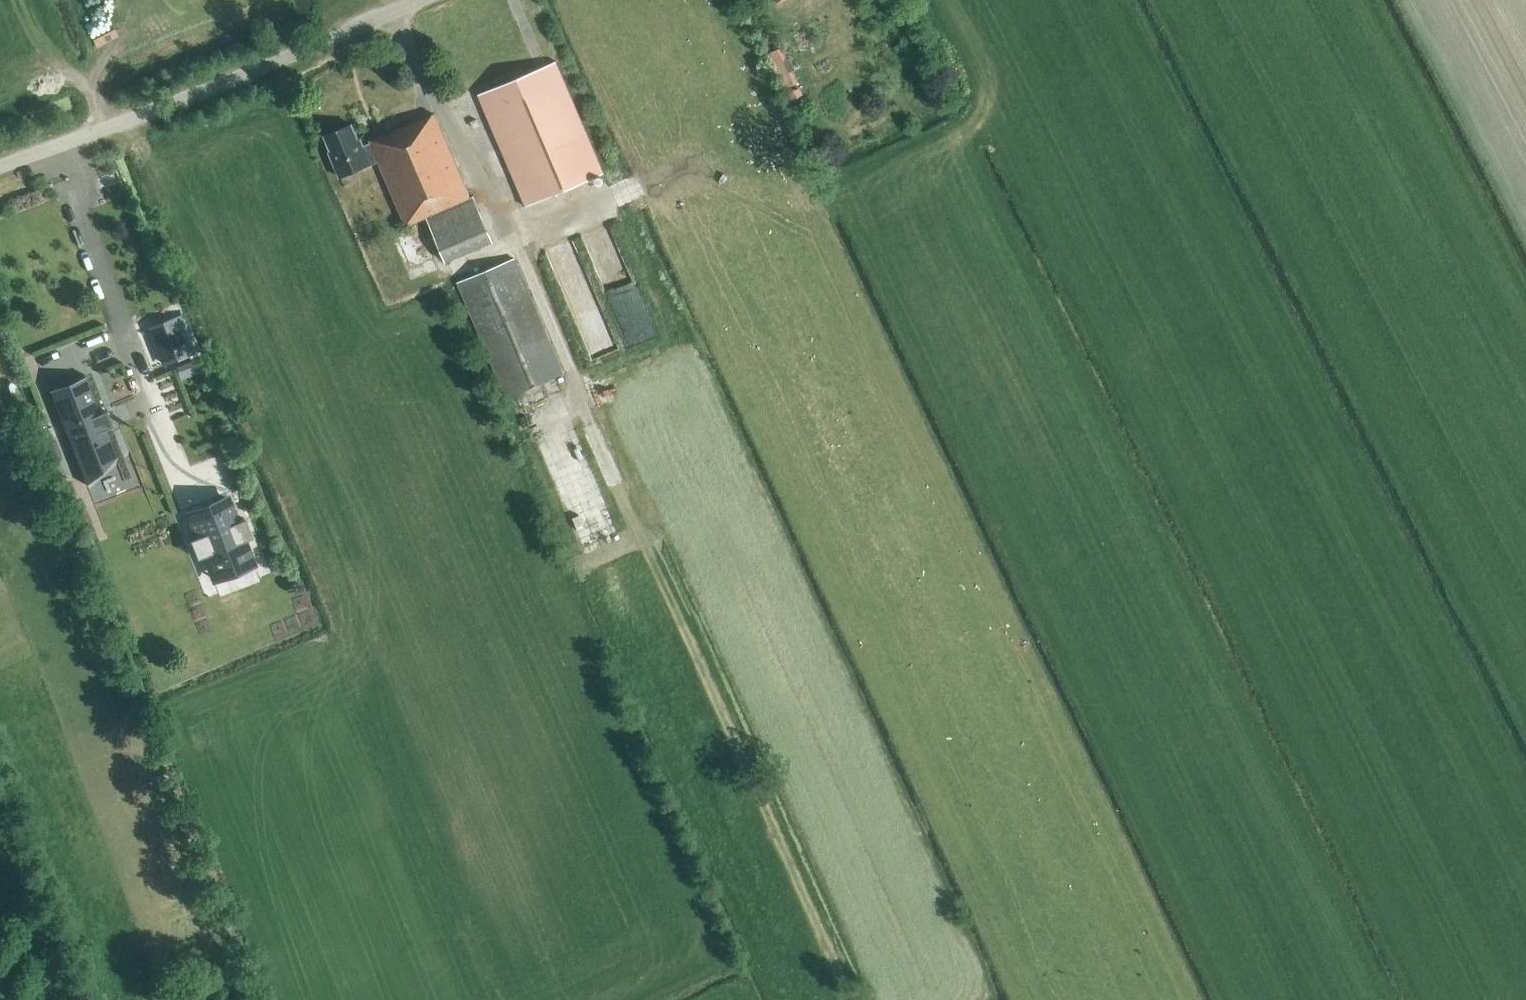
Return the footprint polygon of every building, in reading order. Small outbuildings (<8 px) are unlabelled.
[(783,90),(798,83),(781,48),(766,55),(783,90)] [(525,206),(603,173),(556,62),(478,95),(525,206)] [(470,198),(434,114),(370,142),(370,143),(361,147),(352,124),(324,136),(331,152),(329,152),(339,177),(378,160),(406,226),(408,230),(413,227),(411,223),(426,217),(445,262),(493,241),(474,196),(470,198)] [(563,374),(514,259),(457,283),(506,398),(563,374)] [(151,326),(166,365),(196,353),(181,315),(151,326)] [(180,380),(199,373),(195,360),(176,367),(180,380)] [(88,384),(51,398),(77,463),(113,449),(106,429),(112,427),(106,411),(99,413),(88,384)] [(126,455),(88,479),(104,503),(141,479),(126,455)] [(239,521),(229,494),(183,512),(193,538),(189,540),(196,559),(201,557),(212,584),(257,567),(246,539),(251,538),(243,519),(239,521)] [(222,595),(264,579),(259,567),(217,582),(222,595)]
